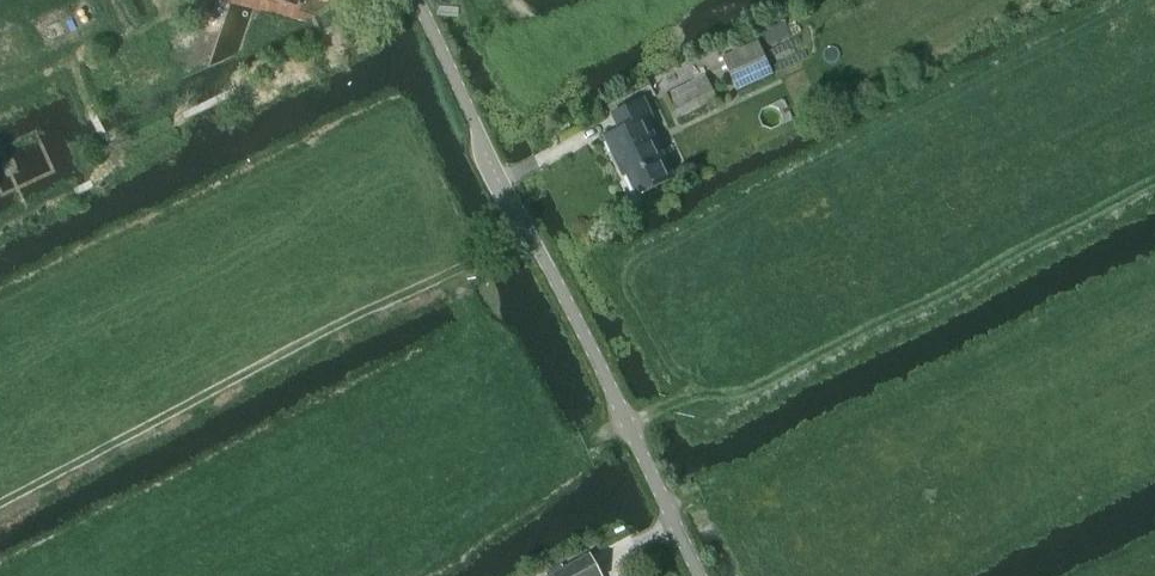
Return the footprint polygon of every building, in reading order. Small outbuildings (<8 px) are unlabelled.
[(294,8),(296,0),(268,0),(294,8)] [(736,91),(773,75),(757,39),(720,56),(736,91)] [(677,117),(716,99),(705,75),(666,93),(677,117)] [(673,179),(645,120),(651,117),(643,100),(613,114),(620,130),(606,137),(618,164),(622,162),(638,196),(673,179)] [(551,575),(599,575),(589,556),(551,575)]
